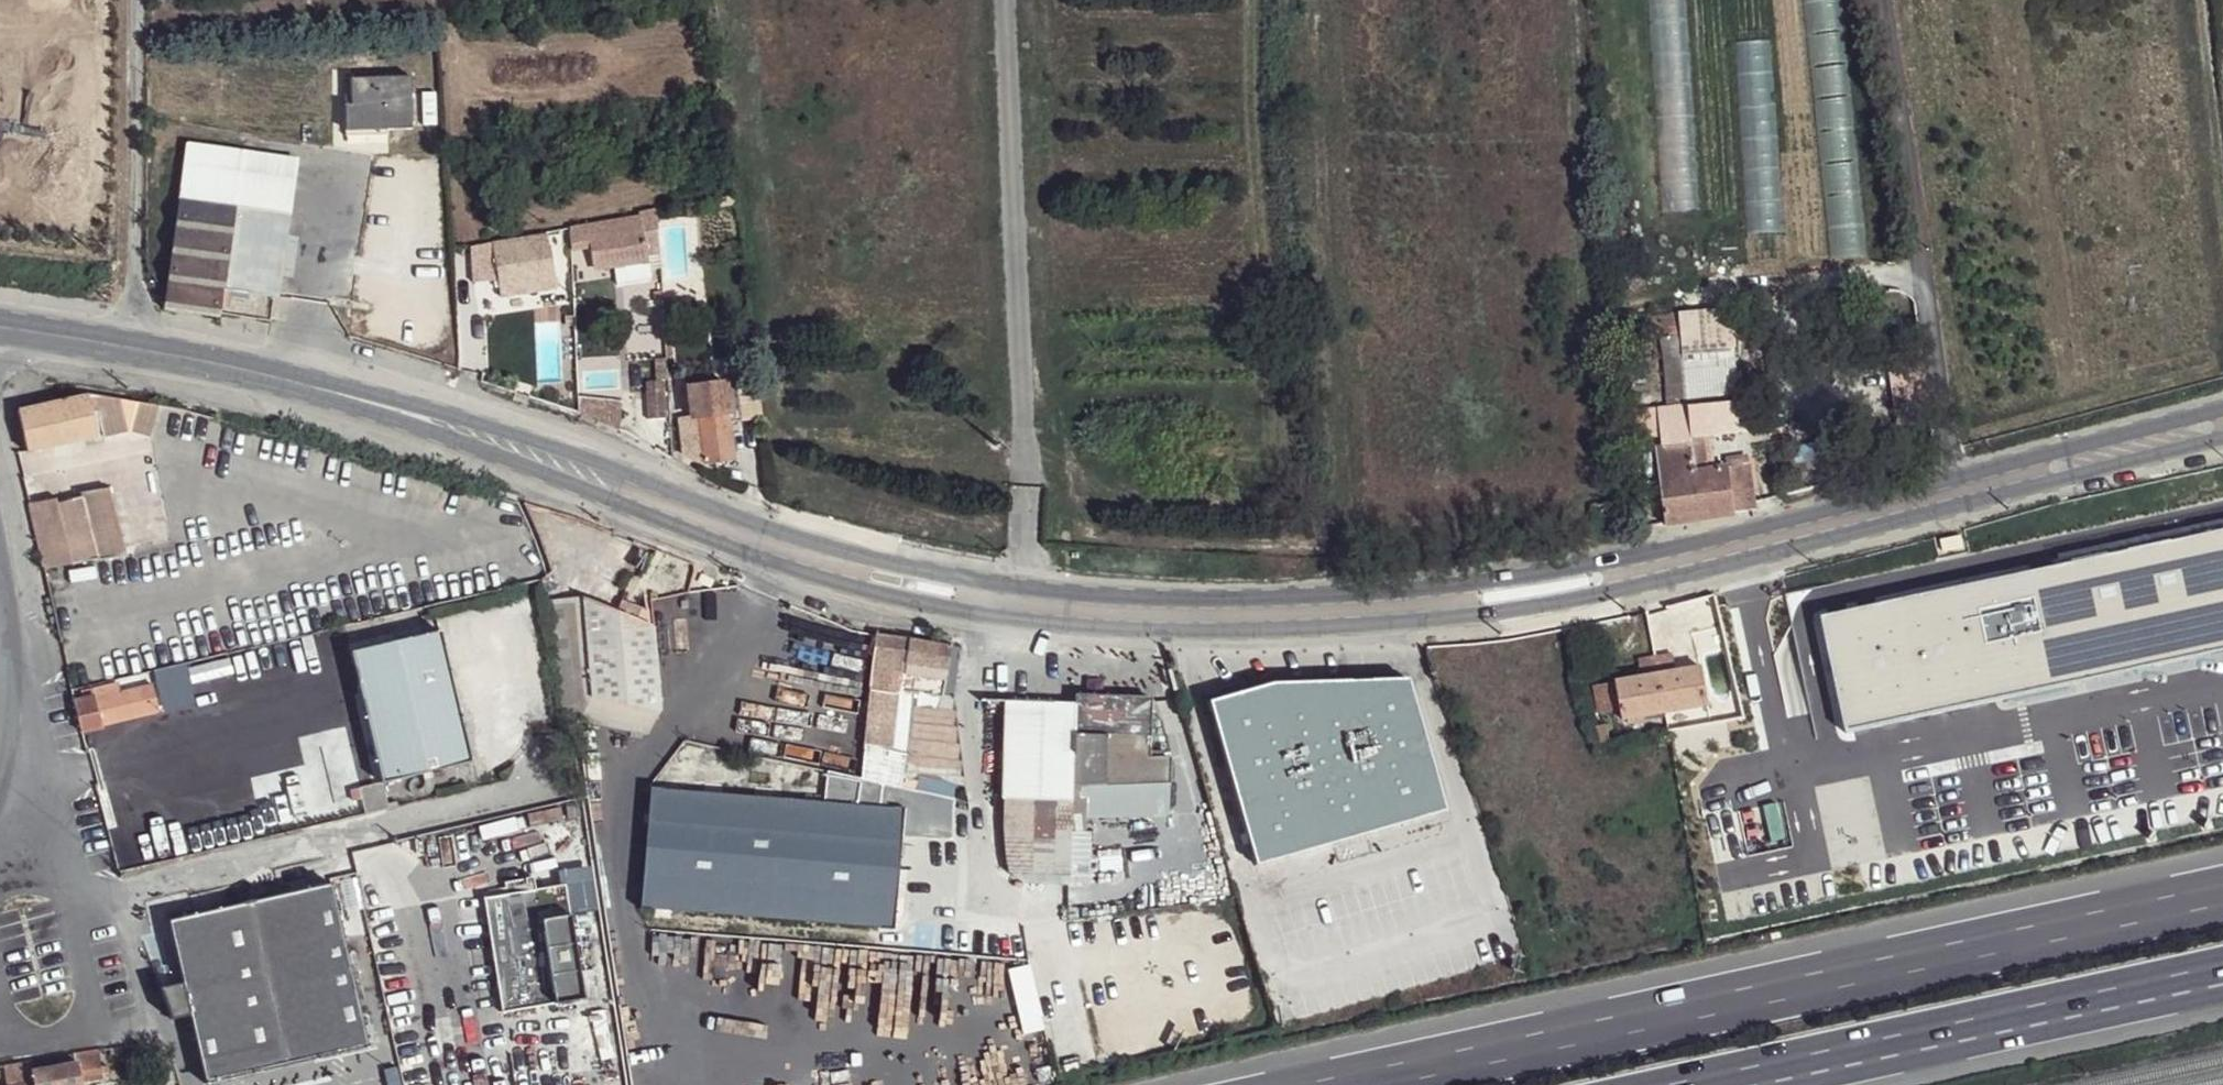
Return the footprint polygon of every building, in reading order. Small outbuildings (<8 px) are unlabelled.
[(350,78),(351,105),(346,105),(346,132),(412,129),(410,77),(350,78)] [(298,160),(188,143),(180,199),(290,214),(298,160)] [(180,199),(163,309),(220,317),(221,306),(223,290),(230,291),(278,298),(281,277),(287,236),(290,214),(180,199)] [(647,257),(660,255),(658,231),(656,209),(640,212),(641,218),(586,226),(586,224),(569,227),(570,246),(589,243),(590,249),(593,266),(647,257)] [(493,256),(497,280),(553,272),(548,235),(506,241),(509,254),(493,256)] [(298,238),(287,236),(281,277),(292,279),(298,238)] [(589,243),(570,246),(571,252),(590,249),(589,243)] [(493,256),(470,260),(472,284),(497,280),(493,256)] [(647,257),(593,266),(594,272),(648,263),(647,257)] [(230,291),(223,290),(221,306),(227,307),(230,291)] [(1625,319),(1627,341),(1680,335),(1678,320),(1677,314),(1625,319)] [(1680,335),(1684,366),(1737,365),(1732,317),(1678,320),(1680,335)] [(1680,335),(1660,337),(1667,408),(1687,406),(1684,366),(1680,335)] [(645,382),(647,419),(666,419),(665,381),(645,382)] [(688,387),(691,418),(684,419),(687,450),(702,448),(703,462),(733,459),(729,423),(728,413),(729,413),(726,383),(688,387)] [(758,385),(731,389),(734,422),(762,419),(758,385)] [(684,386),(667,386),(669,410),(685,410),(684,386)] [(18,411),(27,453),(74,443),(96,439),(94,431),(102,429),(95,396),(88,398),(87,396),(18,411)] [(158,408),(95,396),(102,429),(104,439),(130,432),(150,438),(158,408)] [(1701,520),(1696,473),(1690,438),(1688,417),(1687,406),(1667,408),(1658,409),(1649,410),(1650,420),(1637,421),(1639,440),(1661,438),(1663,446),(1655,447),(1666,526),(1701,520)] [(1742,432),(1740,411),(1688,417),(1690,438),(1742,432)] [(1696,473),(1701,520),(1735,514),(1728,467),(1696,473)] [(57,503),(30,509),(45,573),(125,555),(108,489),(81,496),(82,500),(57,506),(57,503)] [(30,509),(57,503),(55,498),(29,504),(30,509)] [(1821,616),(1847,733),(2222,651),(2222,530),(1821,616)] [(562,597),(578,716),(646,731),(660,712),(652,627),(582,598),(562,597)] [(350,652),(382,783),(472,763),(440,631),(350,652)] [(859,633),(855,655),(873,657),(877,635),(859,633)] [(877,635),(873,657),(869,684),(943,693),(953,644),(877,635)] [(1616,683),(1621,710),(1622,720),(1708,705),(1701,668),(1675,672),(1672,654),(1638,659),(1641,678),(1616,683)] [(1208,701),(1257,866),(1445,810),(1407,679),(1345,696),(1341,680),(1278,700),(1273,683),(1239,693),(1208,701)] [(1407,679),(1341,680),(1345,696),(1407,679)] [(1341,680),(1273,683),(1278,700),(1341,680)] [(172,681),(152,685),(158,710),(178,705),(172,681)] [(1616,683),(1593,687),(1597,714),(1621,710),(1616,683)] [(73,700),(81,733),(102,729),(101,725),(158,712),(158,710),(152,685),(99,698),(97,688),(82,691),(83,697),(73,700)] [(865,735),(861,778),(917,791),(920,777),(911,776),(911,772),(905,770),(909,751),(893,747),(898,691),(869,688),(868,698),(865,735)] [(1005,702),(1007,867),(1012,876),(1021,882),(1067,884),(1069,833),(1086,832),(1086,798),(1080,798),(1080,787),(1169,783),(1170,757),(1148,759),(1150,698),(1074,696),(1074,704),(1005,702)] [(853,697),(849,734),(865,735),(868,698),(853,697)] [(819,703),(818,750),(842,751),(843,703),(819,703)] [(1607,725),(1597,727),(1600,744),(1609,742),(1607,725)] [(650,789),(640,907),(894,928),(901,835),(949,837),(953,799),(917,791),(861,778),(827,771),(824,803),(650,789)] [(349,791),(351,801),(362,799),(360,788),(349,791)] [(169,921),(182,984),(161,989),(171,1018),(190,1015),(206,1082),(367,1046),(330,885),(169,921)] [(483,898),(501,1012),(554,1004),(583,999),(565,885),(483,898)] [(31,1083),(22,1084),(82,1084),(81,1075),(92,1074),(102,1071),(100,1051),(93,1053),(28,1063),(31,1083)] [(9,1066),(12,1084),(22,1084),(31,1083),(28,1063),(17,1066),(9,1066)] [(81,1075),(82,1084),(94,1084),(92,1074),(81,1075)]
